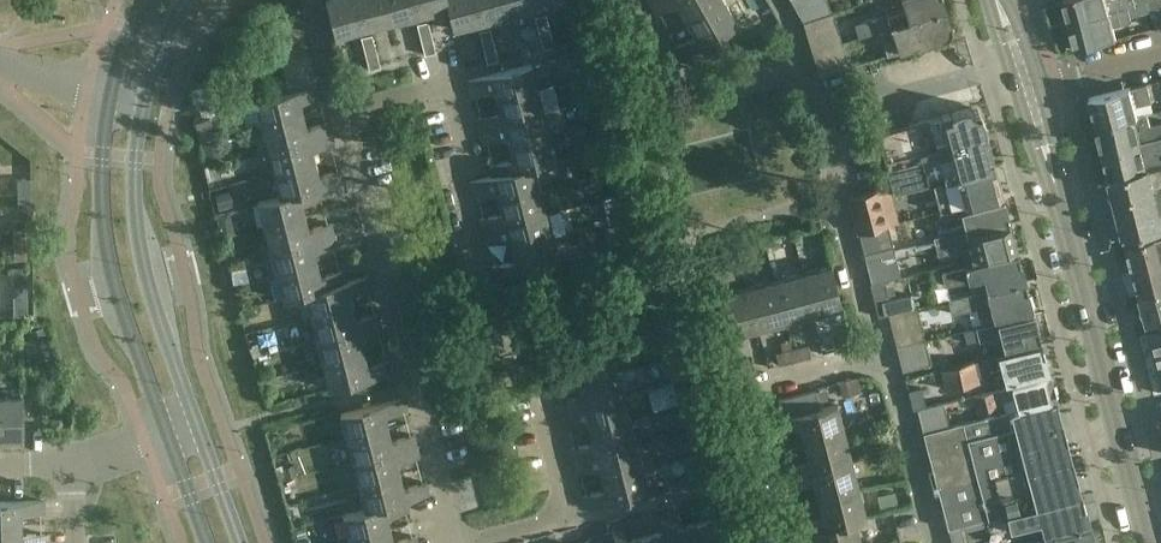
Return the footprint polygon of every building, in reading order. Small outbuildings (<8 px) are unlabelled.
[(357,0),(327,0),(336,35),(364,28),(357,0)] [(364,28),(392,21),(387,0),(357,0),(364,28)] [(392,21),(420,14),(416,0),(387,0),(392,21)] [(420,14),(448,6),(447,0),(416,0),(420,14)] [(454,29),(482,21),(477,0),(447,0),(454,29)] [(482,21),(511,14),(507,0),(477,0),(482,21)] [(511,14),(539,7),(537,0),(507,0),(511,14)] [(686,19),(718,0),(660,0),(651,5),(657,14),(677,3),(686,19)] [(698,67),(732,48),(723,32),(738,23),(725,0),(718,0),(686,19),(695,35),(675,46),(681,56),(689,51),(698,67)] [(805,28),(834,19),(827,0),(792,0),(803,21),(805,28)] [(892,27),(946,9),(943,0),(903,0),(906,9),(855,24),(859,37),(892,27)] [(1070,22),(1136,4),(1136,3),(1146,0),(1065,0),(1070,22)] [(1070,22),(1078,50),(1117,38),(1114,25),(1133,20),(1131,15),(1151,9),(1148,0),(1146,0),(1136,3),(1136,4),(1070,22)] [(1151,9),(1157,27),(1160,26),(1160,0),(1148,0),(1151,9)] [(946,9),(892,27),(896,40),(885,43),(889,55),(946,38),(948,36),(950,34),(951,31),(952,29),(951,26),(946,9)] [(550,29),(546,13),(535,16),(539,32),(550,29)] [(272,23),(276,37),(304,30),(300,16),(272,23)] [(805,28),(812,50),(843,42),(836,18),(834,19),(805,28)] [(432,35),(428,19),(416,22),(421,38),(432,35)] [(494,43),(490,27),(479,30),(483,46),(494,43)] [(554,45),(550,29),(539,32),(543,48),(554,45)] [(276,37),(279,50),(307,43),(304,30),(276,37)] [(376,50),(372,34),(361,36),(365,53),(376,50)] [(436,52),(432,35),(421,38),(425,54),(436,52)] [(843,42),(812,50),(820,76),(850,67),(843,42)] [(279,50),(283,65),(311,57),(307,43),(279,50)] [(498,59),(494,43),(483,46),(487,62),(498,59)] [(380,66),(376,50),(365,53),(369,69),(380,66)] [(283,65),(286,78),(314,71),(311,57),(283,65)] [(494,89),(497,100),(538,90),(532,63),(468,80),(472,94),(494,89)] [(286,78),(289,91),(318,84),(314,71),(286,78)] [(1153,102),(1148,83),(1090,97),(1096,120),(1137,109),(1136,107),(1153,102)] [(255,100),(261,125),(303,114),(300,101),(322,95),(320,84),(318,84),(289,91),(255,100)] [(478,117),(481,130),(544,113),(538,90),(497,100),(500,112),(478,117)] [(981,113),(970,107),(970,108),(943,114),(903,125),(879,131),(894,192),(934,183),(995,168),(981,113)] [(1137,109),(1096,120),(1104,152),(1160,137),(1160,124),(1151,126),(1148,114),(1139,116),(1137,109)] [(506,136),(509,148),(550,137),(544,113),(481,130),(484,142),(506,136)] [(261,125),(268,148),(332,132),(329,121),(307,127),(303,114),(261,125)] [(268,148),(274,172),(316,162),(312,149),(335,143),(332,132),(268,148)] [(490,165),(493,175),(534,165),(556,160),(550,137),(509,148),(512,159),(490,165)] [(1104,152),(1110,177),(1160,164),(1160,137),(1104,152)] [(274,172),(280,196),(280,197),(322,187),(344,181),(340,164),(318,170),(316,162),(274,172)] [(1110,177),(1109,178),(1124,237),(1125,237),(1147,231),(1160,228),(1160,164),(1110,177)] [(497,190),(499,201),(540,191),(534,165),(493,175),(470,181),(474,195),(497,190)] [(1002,195),(995,168),(934,183),(941,210),(1002,195)] [(18,193),(31,192),(31,178),(18,178),(18,193)] [(258,202),(264,226),(306,215),(302,203),(325,197),(322,187),(280,197),(280,196),(258,202)] [(888,225),(879,190),(850,197),(859,232),(888,225)] [(480,218),(483,231),(547,215),(540,191),(499,201),(502,213),(480,218)] [(26,207),(32,207),(31,192),(18,193),(19,207),(26,207)] [(934,243),(941,241),(1009,222),(1003,200),(961,211),(964,223),(936,231),(938,236),(933,238),(934,243)] [(264,226),(270,249),(334,233),(332,223),(309,229),(306,215),(264,226)] [(508,237),(511,249),(553,238),(547,215),(483,231),(486,243),(508,237)] [(1009,222),(941,241),(942,247),(947,246),(949,252),(975,245),(978,258),(1016,248),(1009,222)] [(894,246),(888,225),(859,232),(864,253),(894,246)] [(1147,231),(1125,237),(1134,270),(1160,262),(1160,228),(1147,231)] [(14,245),(27,244),(26,230),(14,231),(14,245)] [(270,249),(276,273),(318,263),(315,250),(337,244),(334,233),(270,249)] [(553,238),(511,249),(514,260),(492,266),(495,278),(559,261),(553,238)] [(27,259),(27,244),(14,245),(14,259),(27,259)] [(730,250),(708,256),(715,283),(737,277),(730,250)] [(896,253),(866,261),(872,283),(901,275),(896,253)] [(969,281),(971,293),(1024,281),(1017,253),(951,270),(943,272),(946,286),(969,281)] [(1134,270),(1141,295),(1160,290),(1160,262),(1134,270)] [(282,298),(305,293),(304,292),(347,281),(344,270),(322,276),(318,263),(276,273),(282,298)] [(831,265),(803,272),(813,314),(842,307),(831,265)] [(14,284),(28,284),(28,271),(27,271),(13,271),(14,284)] [(803,272),(775,280),(785,321),(813,314),(803,272)] [(305,293),(311,316),(352,305),(349,293),(372,287),(369,275),(347,281),(304,292),(305,293)] [(775,280),(746,287),(757,328),(785,321),(775,280)] [(1024,281),(971,293),(949,299),(952,314),(977,308),(981,323),(1032,309),(1024,281)] [(757,328),(746,287),(718,294),(728,335),(757,328)] [(1141,295),(1149,323),(1160,320),(1160,290),(1141,295)] [(914,307),(912,295),(877,304),(879,316),(889,314),(889,313),(914,307)] [(311,316),(317,339),(381,323),(378,313),(356,318),(352,305),(311,316)] [(917,306),(914,307),(889,313),(889,314),(893,330),(921,323),(917,306)] [(1004,349),(1040,339),(1033,314),(965,332),(968,343),(1000,336),(1004,349)] [(317,339),(323,363),(364,353),(361,340),(383,334),(381,323),(317,339)] [(921,323),(893,330),(897,347),(925,340),(921,323)] [(1151,332),(1160,369),(1160,330),(1151,332)] [(832,338),(835,350),(852,345),(849,334),(832,338)] [(925,340),(897,347),(903,371),(931,364),(925,340)] [(809,344),(792,349),(795,360),(811,356),(809,344)] [(1005,382),(1025,378),(1048,372),(1041,344),(941,369),(946,389),(979,381),(978,375),(988,373),(988,371),(1002,368),(1005,382)] [(575,372),(578,383),(619,373),(613,347),(549,363),(553,378),(575,372)] [(795,360),(792,349),(776,353),(779,364),(795,360)] [(364,353),(323,363),(329,388),(393,372),(390,360),(368,366),(364,353)] [(752,359),(735,363),(738,374),(755,370),(752,359)] [(558,400),(562,413),(626,397),(619,373),(578,383),(581,395),(558,400)] [(8,435),(8,440),(23,440),(22,386),(12,387),(12,374),(0,374),(0,435),(8,435)] [(1005,412),(1055,400),(1049,377),(1026,383),(973,395),(978,412),(998,407),(997,402),(1002,401),(1005,412)] [(799,425),(803,443),(845,432),(838,403),(821,408),(816,390),(778,400),(783,417),(774,420),(776,431),(799,425)] [(340,413),(347,438),(388,427),(385,414),(407,409),(404,397),(340,413)] [(587,419),(590,431),(632,420),(626,397),(562,413),(565,425),(587,419)] [(1080,495),(1071,461),(1055,400),(1005,412),(984,417),(984,419),(950,428),(949,426),(923,433),(948,528),(1008,513),(1080,495)] [(917,408),(923,433),(949,426),(944,402),(917,408)] [(571,448),(574,460),(638,444),(632,420),(590,431),(593,442),(571,448)] [(347,438),(353,461),(417,445),(414,434),(392,440),(388,427),(347,438)] [(786,466),(788,476),(852,460),(845,432),(803,443),(808,461),(786,466)] [(599,467),(602,478),(644,468),(638,444),(574,460),(577,472),(599,467)] [(353,461),(359,485),(400,475),(397,462),(420,456),(417,445),(353,461)] [(813,481),(818,499),(859,488),(852,460),(788,476),(791,486),(813,481)] [(644,468),(602,478),(605,490),(583,495),(586,507),(650,491),(644,468)] [(359,485),(365,510),(407,499),(429,494),(426,482),(404,488),(400,475),(359,485)] [(800,522),(802,532),(855,520),(866,517),(859,488),(818,499),(822,517),(800,522)] [(701,521),(707,542),(737,542),(724,491),(713,494),(719,516),(701,521)] [(1088,525),(1080,495),(1008,513),(1011,528),(1040,521),(1044,536),(1049,535),(1088,525)] [(343,515),(349,539),(390,528),(387,515),(409,510),(407,499),(365,510),(343,515)] [(22,523),(22,512),(45,512),(45,500),(0,501),(0,523),(22,523)] [(667,506),(677,542),(707,542),(701,521),(683,526),(677,503),(667,506)] [(645,535),(647,542),(677,542),(667,506),(657,508),(663,531),(645,535)] [(613,531),(617,542),(647,542),(645,535),(627,540),(621,518),(611,520),(613,531)] [(817,542),(861,542),(855,520),(802,532),(791,535),(793,542),(805,542),(816,540),(817,542)] [(973,524),(949,530),(953,542),(959,542),(976,538),(988,535),(985,522),(975,524),(975,523),(973,524)] [(45,533),(22,534),(22,523),(0,523),(0,542),(45,542),(45,533)] [(1088,525),(1049,535),(1051,542),(1093,542),(1088,525)] [(350,542),(418,542),(416,536),(394,541),(390,528),(349,539),(350,542)] [(613,531),(604,534),(606,542),(617,542),(613,531)]
